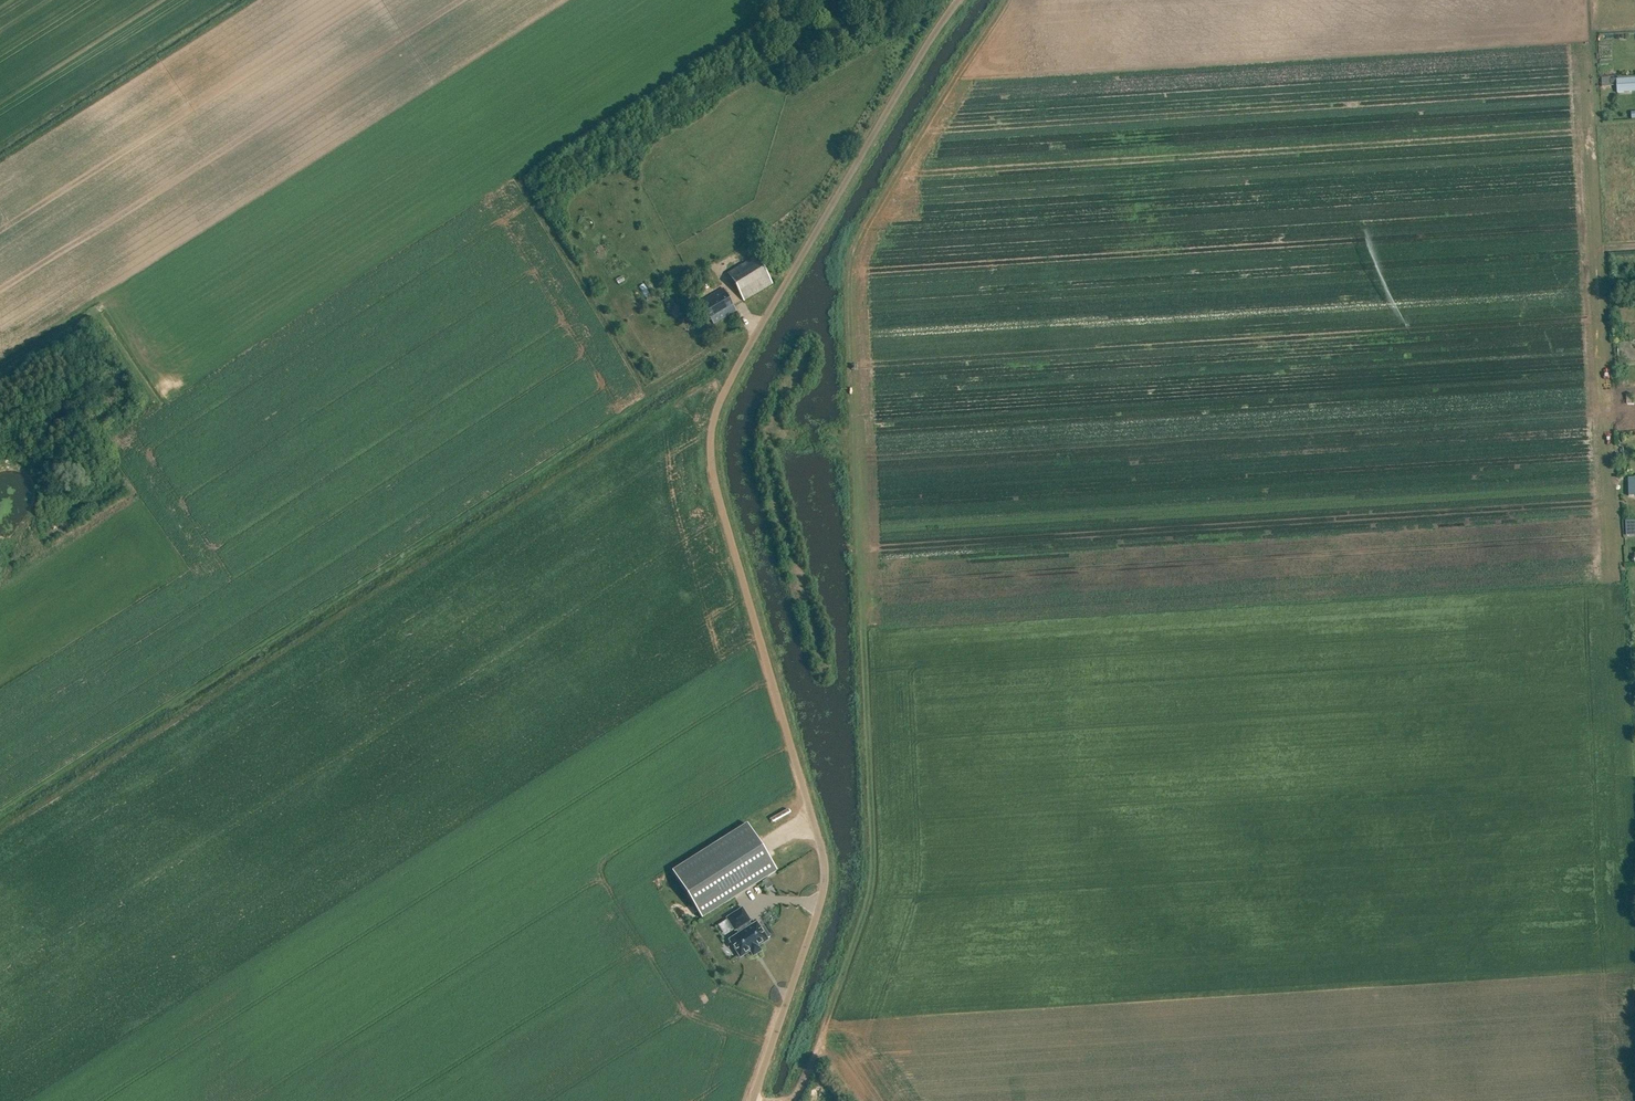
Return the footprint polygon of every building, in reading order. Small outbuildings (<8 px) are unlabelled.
[(1619,99),(1634,98),(1633,79),(1618,80),(1619,99)] [(756,256),(727,273),(743,301),(772,284),(756,256)] [(723,288),(697,303),(707,320),(710,318),(713,324),(736,311),(723,288)] [(1626,522),(1626,537),(1634,536),(1634,521),(1626,522)] [(777,871),(747,824),(672,871),(702,918),(777,871)] [(743,910),(728,920),(736,932),(739,936),(734,939),(730,942),(735,950),(740,957),(750,951),(754,957),(761,952),(757,947),(767,940),(766,939),(770,937),(765,929),(761,923),(757,925),(753,928),(750,923),(751,923),(743,910)]
